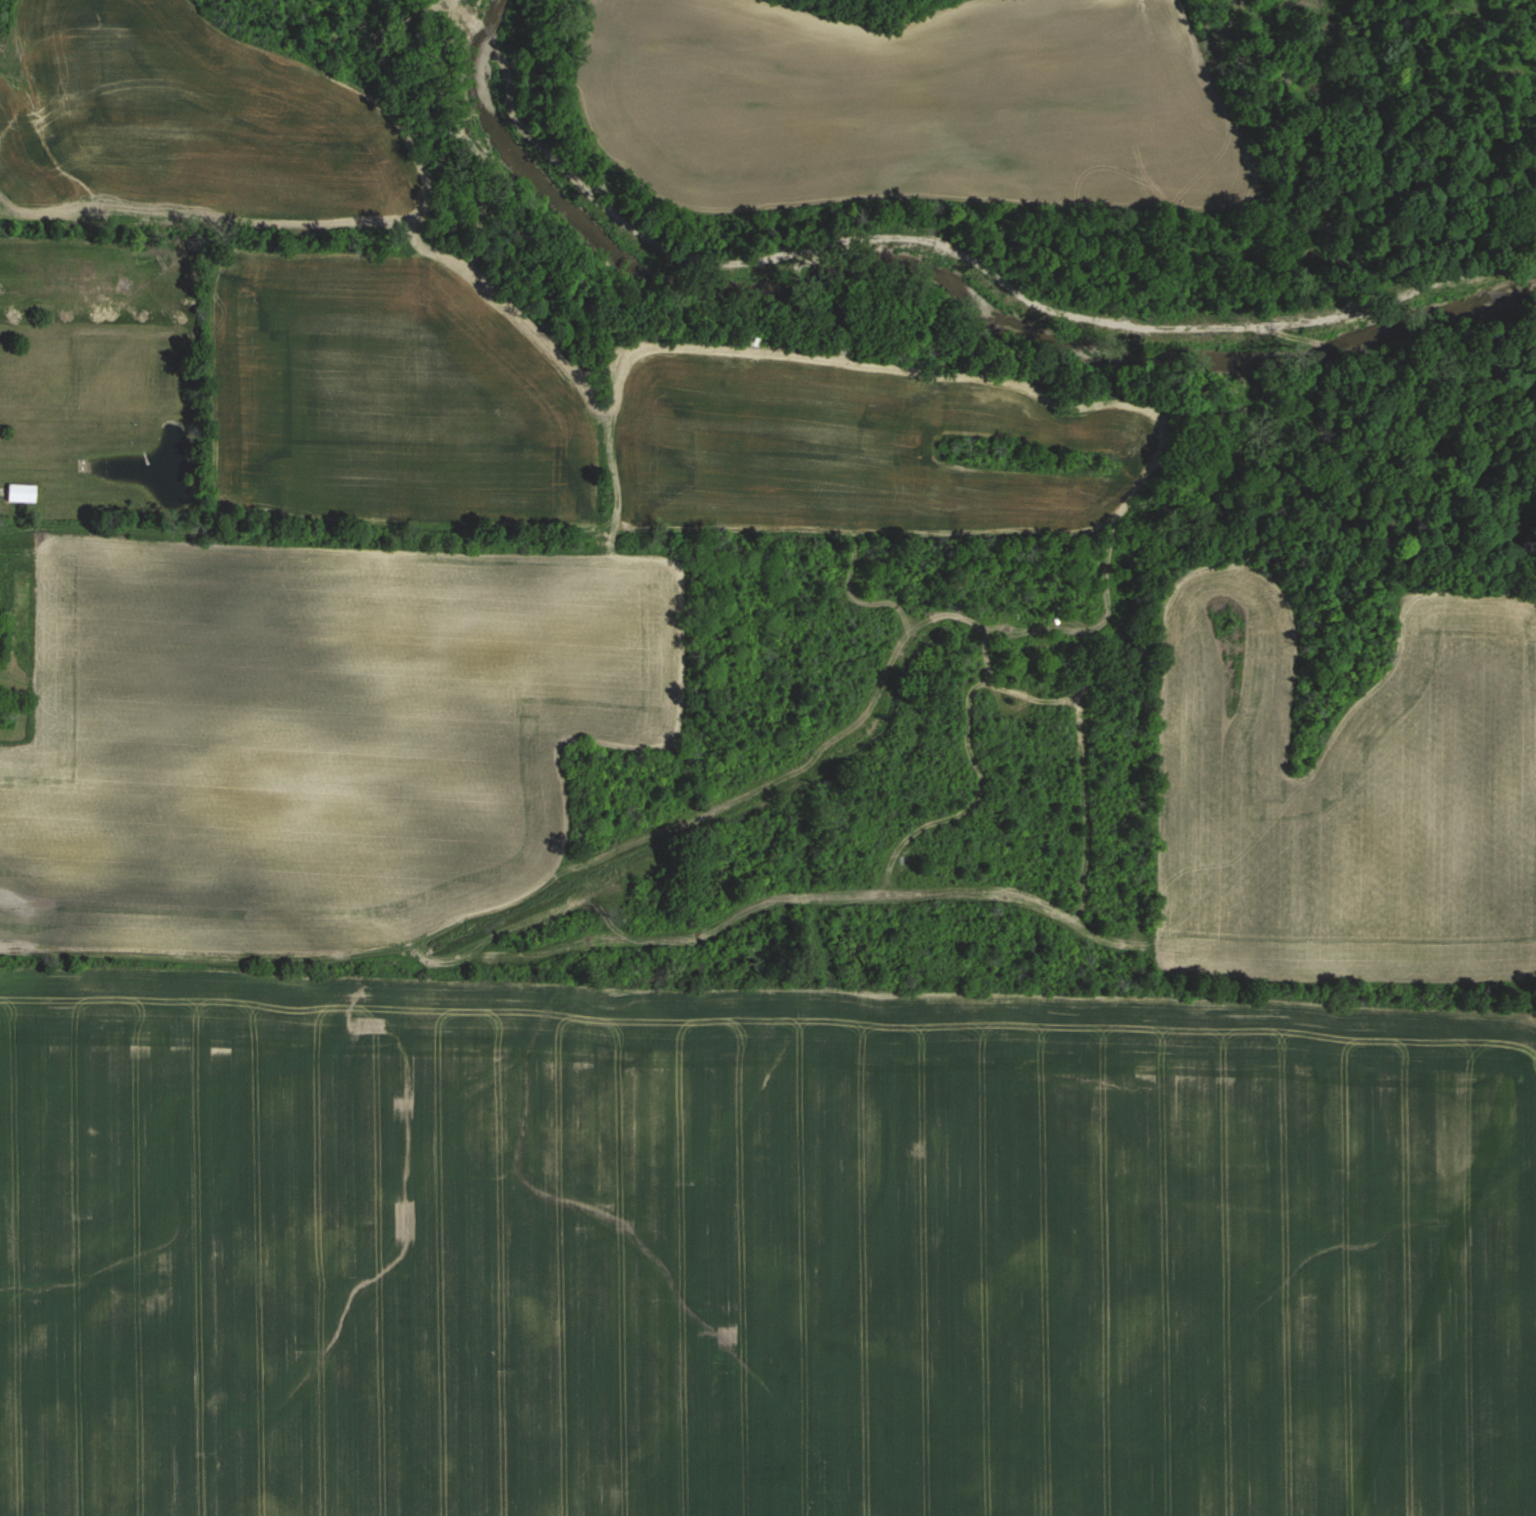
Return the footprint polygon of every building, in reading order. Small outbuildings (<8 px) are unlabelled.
[(36,501),(36,483),(9,483),(9,501),(36,501)]
